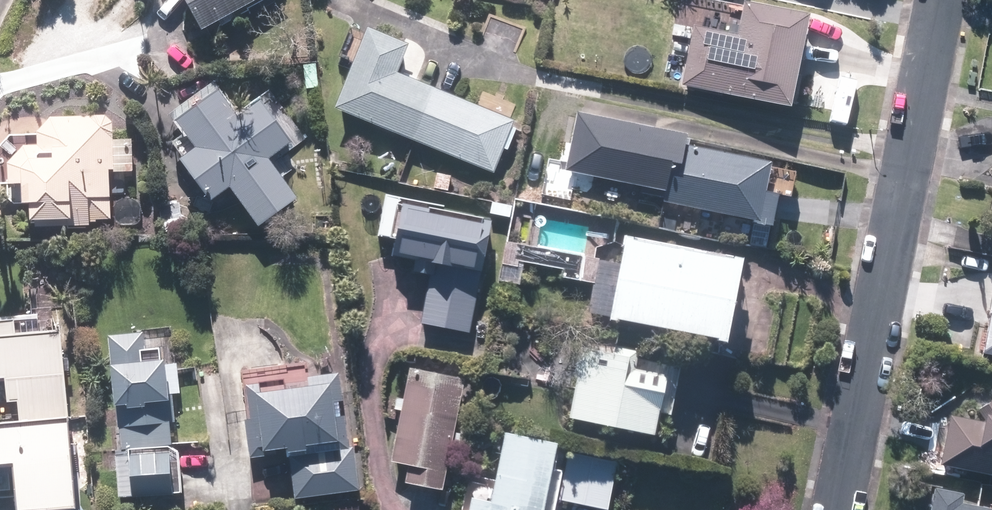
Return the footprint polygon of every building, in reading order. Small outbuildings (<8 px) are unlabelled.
[(200,36),(265,0),(179,0),(200,36)] [(679,90),(786,114),(807,21),(742,7),(740,16),(726,12),(720,36),(693,29),(679,90)] [(364,33),(333,113),(414,145),(435,92),(396,77),(407,50),(364,33)] [(435,92),(414,145),(493,176),(502,152),(508,154),(517,132),(511,131),(514,124),(508,122),(514,105),(482,93),(476,108),(435,92)] [(197,137),(171,156),(209,207),(290,147),(259,105),(219,134),(218,131),(201,143),(197,137)] [(682,147),(683,141),(577,116),(564,172),(663,195),(669,168),(677,170),(682,147)] [(0,148),(0,190),(7,190),(8,208),(19,208),(19,213),(27,213),(27,229),(33,229),(34,234),(89,232),(89,227),(94,227),(94,223),(110,223),(109,177),(132,176),(131,144),(113,144),(112,126),(106,120),(51,122),(37,137),(9,138),(0,148)] [(661,204),(752,225),(750,230),(769,234),(777,200),(762,197),(769,167),(682,147),(677,170),(669,168),(663,195),(661,204)] [(436,176),(433,191),(448,193),(450,178),(436,176)] [(519,180),(515,201),(530,203),(534,184),(519,180)] [(411,278),(429,281),(420,327),(468,336),(491,224),(401,206),(390,259),(413,263),(411,278)] [(623,243),(607,330),(723,353),(740,265),(623,243)] [(599,263),(507,245),(499,284),(519,288),(523,265),(562,273),(560,281),(594,287),(599,263)] [(979,357),(991,360),(991,298),(979,357)] [(10,325),(0,326),(0,383),(4,383),(6,406),(17,404),(18,426),(67,422),(60,336),(40,337),(40,320),(10,322),(10,325)] [(169,366),(162,366),(161,350),(145,351),(144,337),(112,340),(118,411),(121,452),(117,453),(120,500),(183,495),(179,451),(173,452),(171,425),(177,425),(175,404),(172,404),(169,366)] [(571,375),(578,377),(567,423),(651,442),(657,417),(667,419),(678,370),(637,361),(638,354),(613,349),(611,358),(577,350),(571,375)] [(407,470),(404,485),(442,493),(464,384),(409,372),(390,467),(407,470)] [(337,378),(242,389),(250,458),(287,454),(286,458),(303,456),(303,452),(334,448),(329,397),(339,395),(337,378)] [(977,415),(981,421),(980,427),(949,420),(939,467),(989,478),(991,463),(991,405),(977,415)] [(13,494),(15,509),(74,509),(67,422),(18,426),(0,427),(0,495),(13,494)] [(550,474),(556,447),(503,436),(494,481),(480,478),(475,503),(469,502),(468,509),(552,509),(559,475),(550,474)] [(353,451),(288,460),(293,503),(358,494),(353,451)] [(586,509),(607,509),(616,463),(569,455),(560,505),(586,509)] [(960,508),(962,497),(933,491),(929,509),(971,509),(960,508)]
